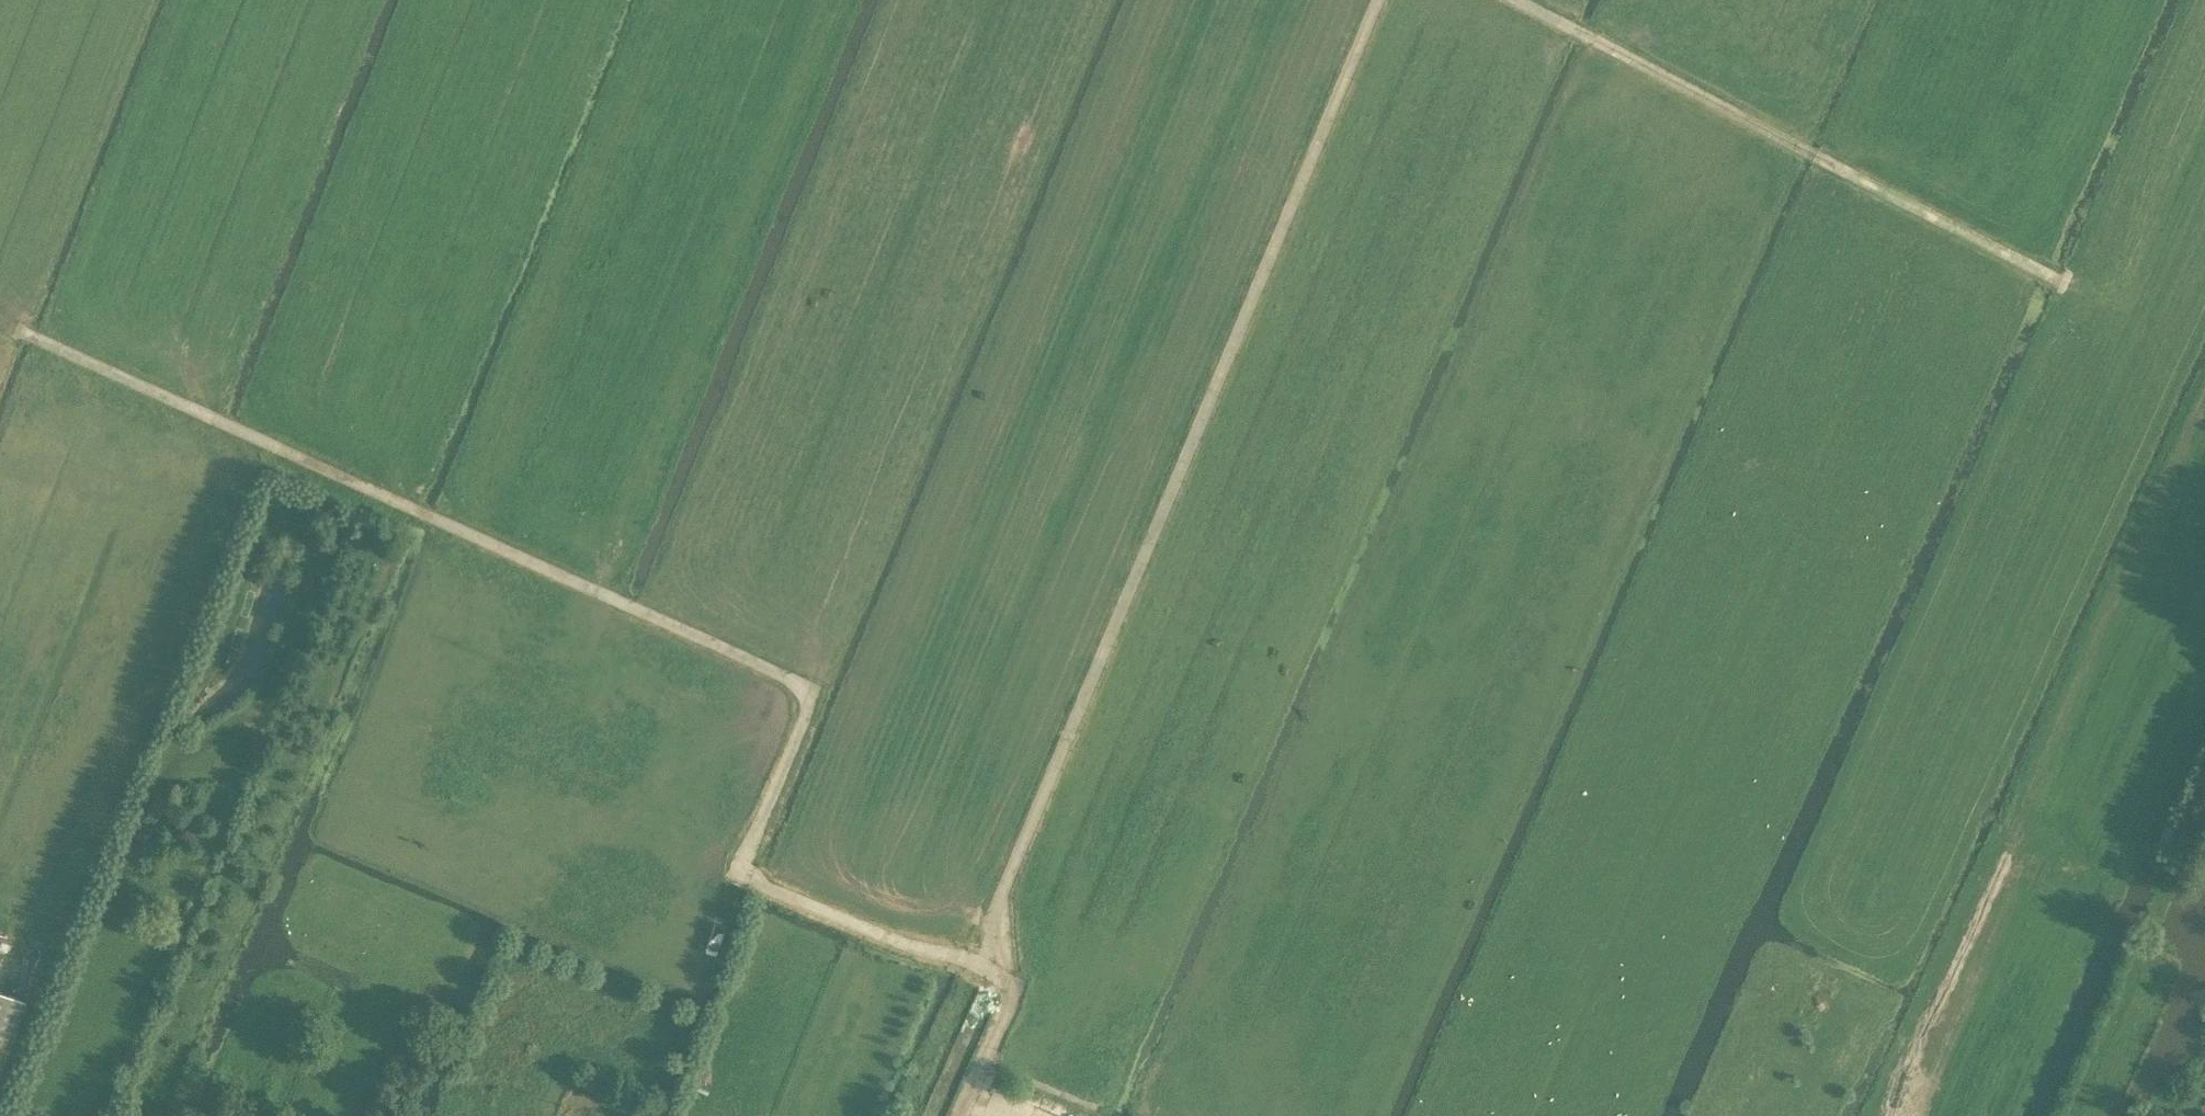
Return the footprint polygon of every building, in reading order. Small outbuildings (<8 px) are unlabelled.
[(26,1000),(0,990),(0,1068),(26,1000)]
